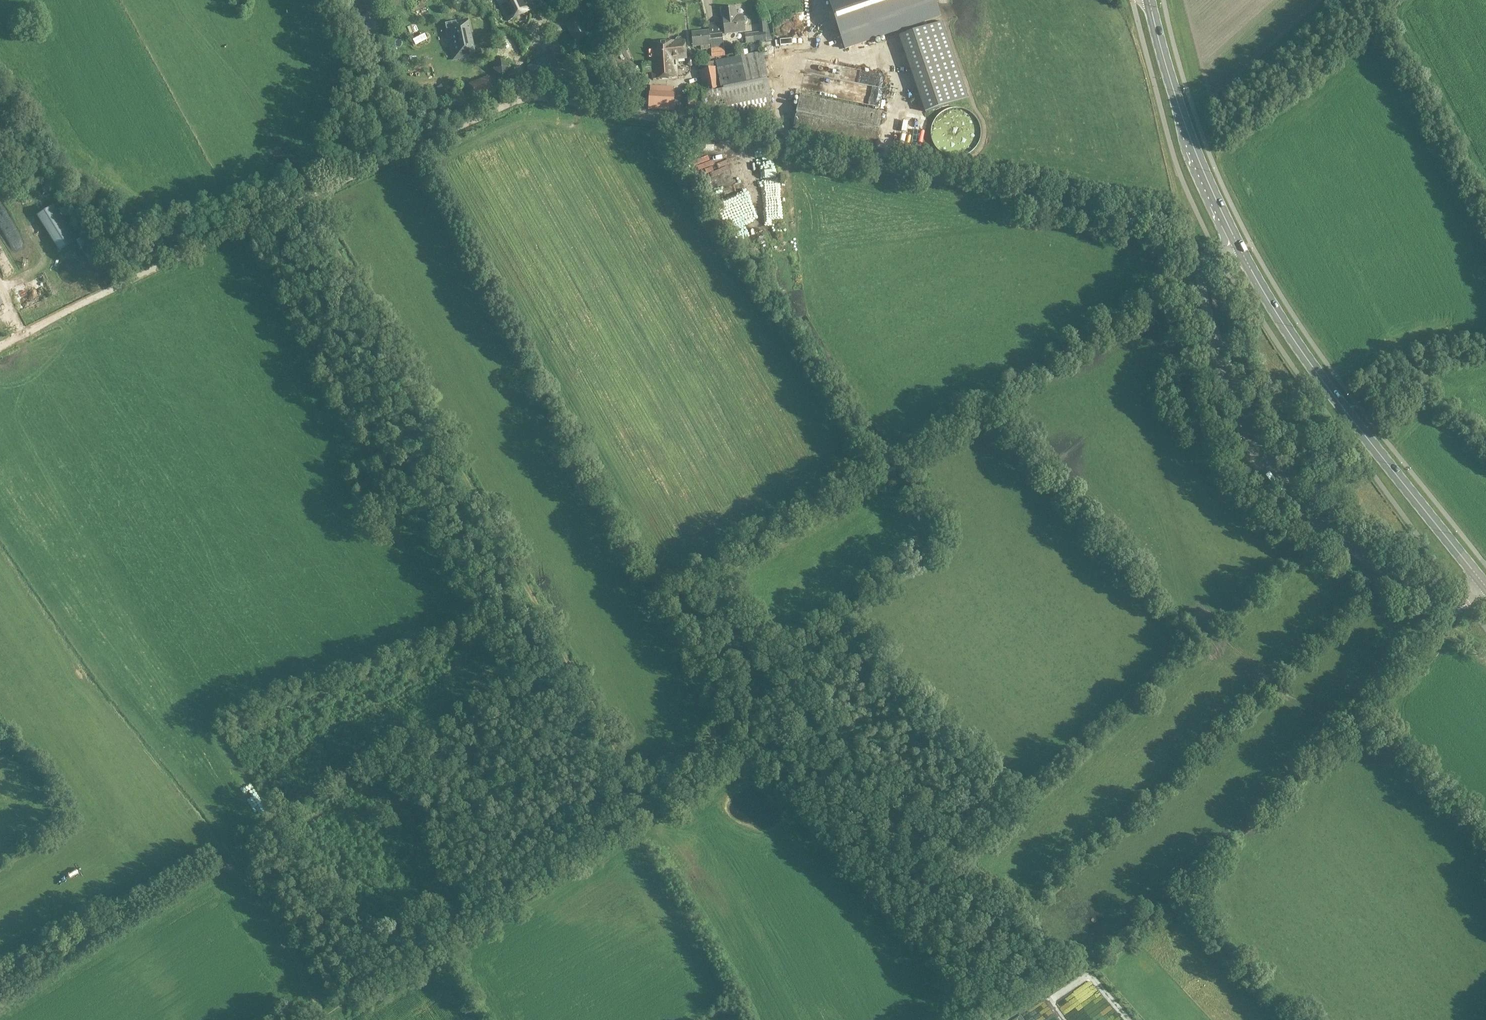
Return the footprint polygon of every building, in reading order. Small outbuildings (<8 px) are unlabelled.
[(509,21),(532,10),(527,0),(498,0),(509,21)] [(846,49),(874,40),(874,38),(940,15),(935,0),(829,0),(846,49)] [(690,6),(691,25),(700,25),(700,6),(690,6)] [(745,16),(743,17),(743,16),(736,17),(735,7),(722,9),(724,18),(723,18),(725,34),(745,31),(744,23),(746,23),(747,21),(747,18),(745,16)] [(376,26),(369,12),(360,17),(367,31),(376,26)] [(590,36),(579,16),(566,24),(578,44),(590,36)] [(454,59),(476,55),(468,19),(446,23),(449,36),(451,35),(453,46),(451,47),(454,59)] [(941,22),(899,36),(926,112),(968,97),(941,22)] [(711,49),(710,45),(709,31),(692,33),(694,46),(701,45),(701,50),(711,49)] [(766,31),(745,34),(746,44),(767,41),(766,31)] [(711,48),(724,47),(723,33),(710,35),(711,48)] [(678,77),(676,59),(686,58),(684,39),(683,37),(678,38),(676,39),(676,41),(651,44),(652,50),(649,51),(650,57),(651,57),(653,79),(678,77)] [(792,38),(780,38),(780,46),(792,46),(792,38)] [(775,110),(762,51),(715,61),(717,67),(699,71),(702,86),(685,89),(689,107),(703,104),(708,124),(775,110)] [(549,53),(528,67),(535,78),(556,64),(549,53)] [(887,53),(870,60),(873,68),(890,62),(887,53)] [(510,68),(501,61),(494,70),(503,77),(510,68)] [(650,63),(642,64),(643,72),(651,72),(650,63)] [(884,74),(875,75),(876,83),(885,82),(884,74)] [(489,76),(468,84),(473,97),(494,90),(489,76)] [(673,111),(674,94),(650,93),(649,110),(673,111)] [(883,112),(800,95),(793,132),(876,148),(883,112)] [(960,128),(971,119),(966,113),(959,118),(956,115),(953,118),(953,119),(944,127),(948,132),(943,137),(953,149),(975,131),(973,129),(966,135),(960,128)] [(897,121),(898,137),(921,135),(921,129),(923,129),(922,120),(897,121)] [(762,156),(759,150),(751,153),(753,159),(762,156)] [(54,204),(37,215),(58,249),(76,238),(54,204)] [(774,209),(774,211),(767,211),(767,219),(783,219),(782,209),(774,209)] [(761,229),(755,230),(755,228),(745,230),(747,239),(763,236),(761,229)] [(37,248),(33,250),(36,259),(41,258),(37,248)] [(38,283),(31,284),(32,295),(40,294),(38,283)] [(30,305),(22,292),(16,296),(24,309),(30,305)] [(1251,444),(1243,449),(1255,469),(1258,467),(1253,458),(1258,455),(1251,444)]
